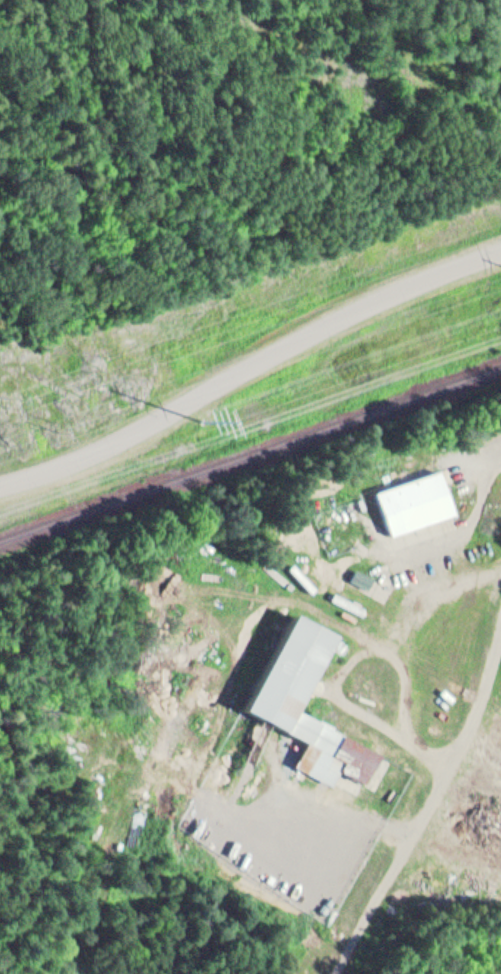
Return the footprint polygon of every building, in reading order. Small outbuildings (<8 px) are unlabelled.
[(432,465),(368,487),(383,532),(447,510),(432,465)] [(344,576),(351,563),(368,572),(360,585),(344,576)] [(283,611),(231,706),(293,741),(282,762),(320,783),(329,767),(349,777),(363,751),(280,706),(321,632),(283,611)]
